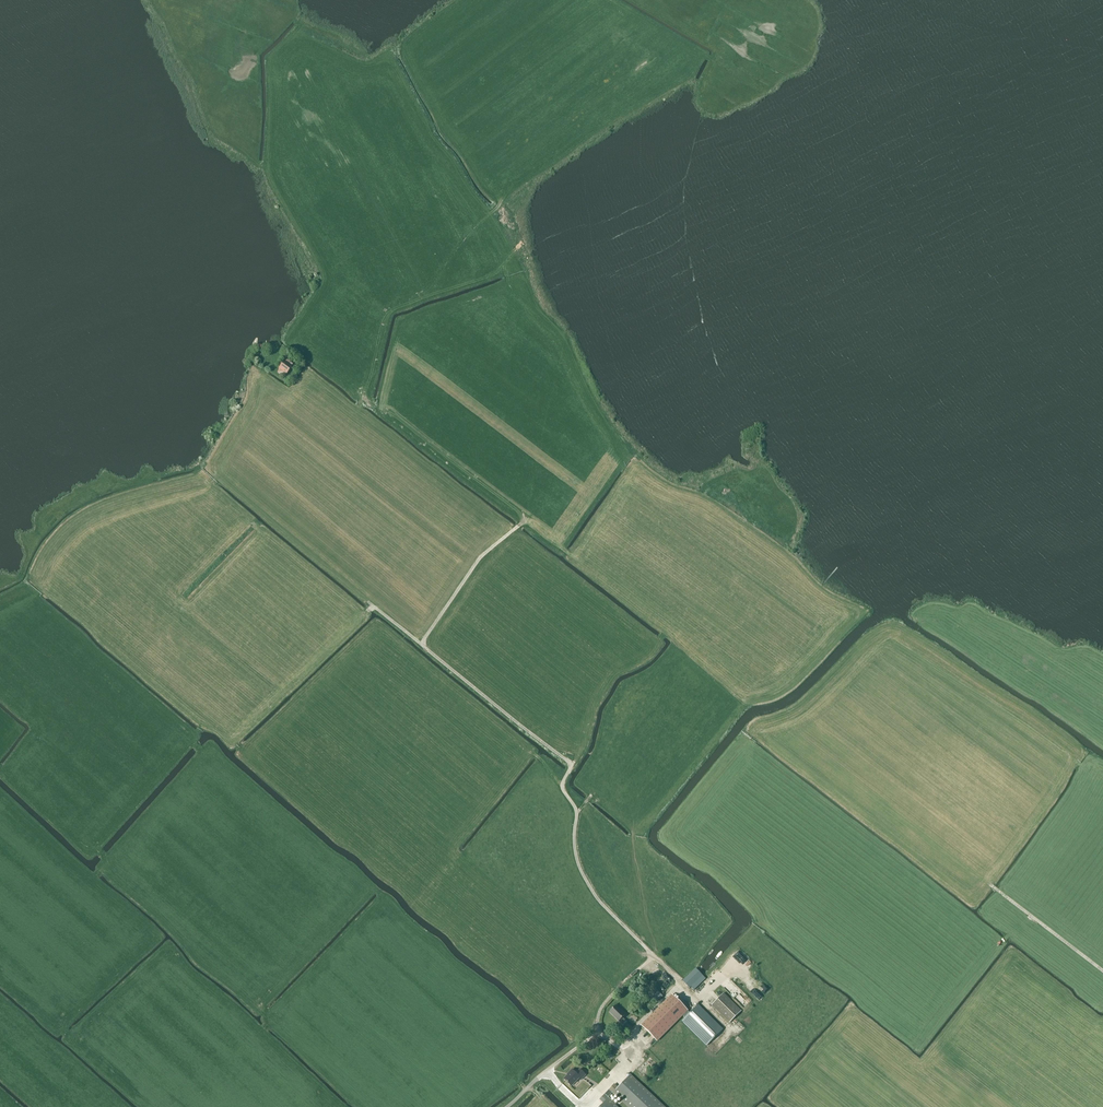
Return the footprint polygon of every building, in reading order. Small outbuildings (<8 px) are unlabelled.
[(290,367),(292,364),(286,360),(284,362),(283,362),(278,369),(279,370),(277,372),(282,376),(284,373),(286,375),(291,367),(290,367)] [(733,955),(725,962),(729,967),(737,960),(733,955)] [(694,984),(702,976),(696,969),(683,981),(689,988),(691,987),(693,988),(696,985),(694,984)] [(661,980),(657,983),(661,990),(670,983),(663,973),(658,976),(661,980)] [(763,983),(758,988),(764,993),(768,989),(763,983)] [(758,999),(763,994),(757,988),(752,992),(758,999)] [(663,997),(656,989),(650,994),(657,1002),(663,997)] [(744,1005),(749,1000),(739,991),(734,996),(744,1005)] [(711,1005),(729,1023),(741,1011),(724,993),(711,1005)] [(723,1030),(698,1005),(690,1013),(671,995),(640,1026),(655,1041),(682,1015),(685,1018),(682,1021),(706,1046),(723,1030)] [(622,1018),(625,1015),(616,1006),(609,1012),(619,1021),(623,1026),(627,1022),(622,1018)] [(633,1022),(638,1018),(634,1014),(629,1018),(633,1022)] [(576,1073),(572,1069),(568,1073),(569,1074),(564,1080),(571,1086),(579,1077),(582,1079),(586,1075),(580,1069),(576,1073)] [(631,1074),(618,1087),(615,1084),(600,1099),(604,1103),(600,1106),(617,1106),(607,1098),(612,1093),(627,1106),(665,1106),(631,1074)]
